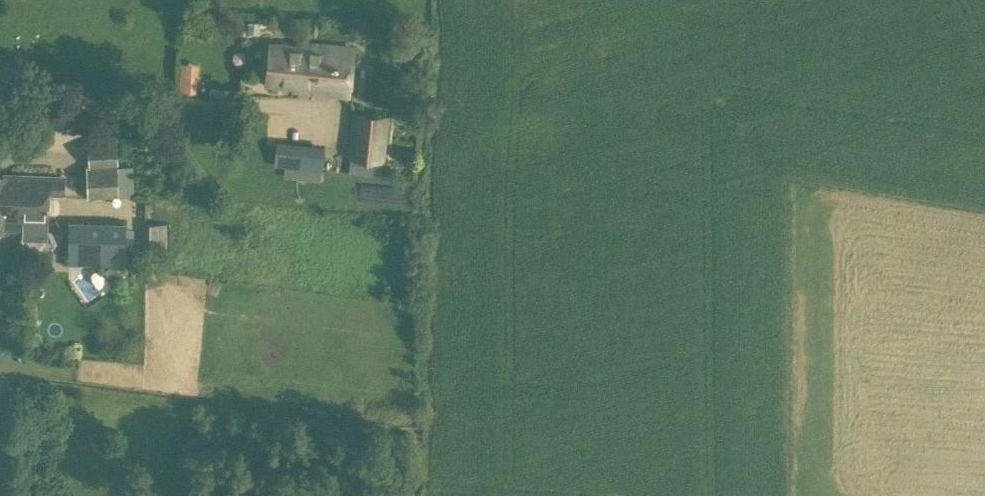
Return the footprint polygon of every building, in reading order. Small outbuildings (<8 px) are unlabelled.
[(271,44),(267,82),(295,85),(294,89),(346,95),(351,49),(299,43),(299,45),(271,44)] [(178,76),(178,91),(196,92),(197,77),(178,76)] [(384,161),(389,115),(351,111),(346,157),(350,157),(349,174),(379,177),(381,161),(384,161)] [(284,165),(283,176),(320,180),(323,146),(287,142),(286,150),(277,149),(276,164),(284,165)] [(131,165),(116,162),(115,143),(88,143),(89,164),(86,164),(86,197),(132,196),(131,165)] [(48,195),(64,195),(65,175),(0,174),(0,229),(48,230),(48,195)] [(70,221),(68,264),(125,265),(126,223),(70,221)] [(143,222),(142,250),(166,251),(167,223),(143,222)]
